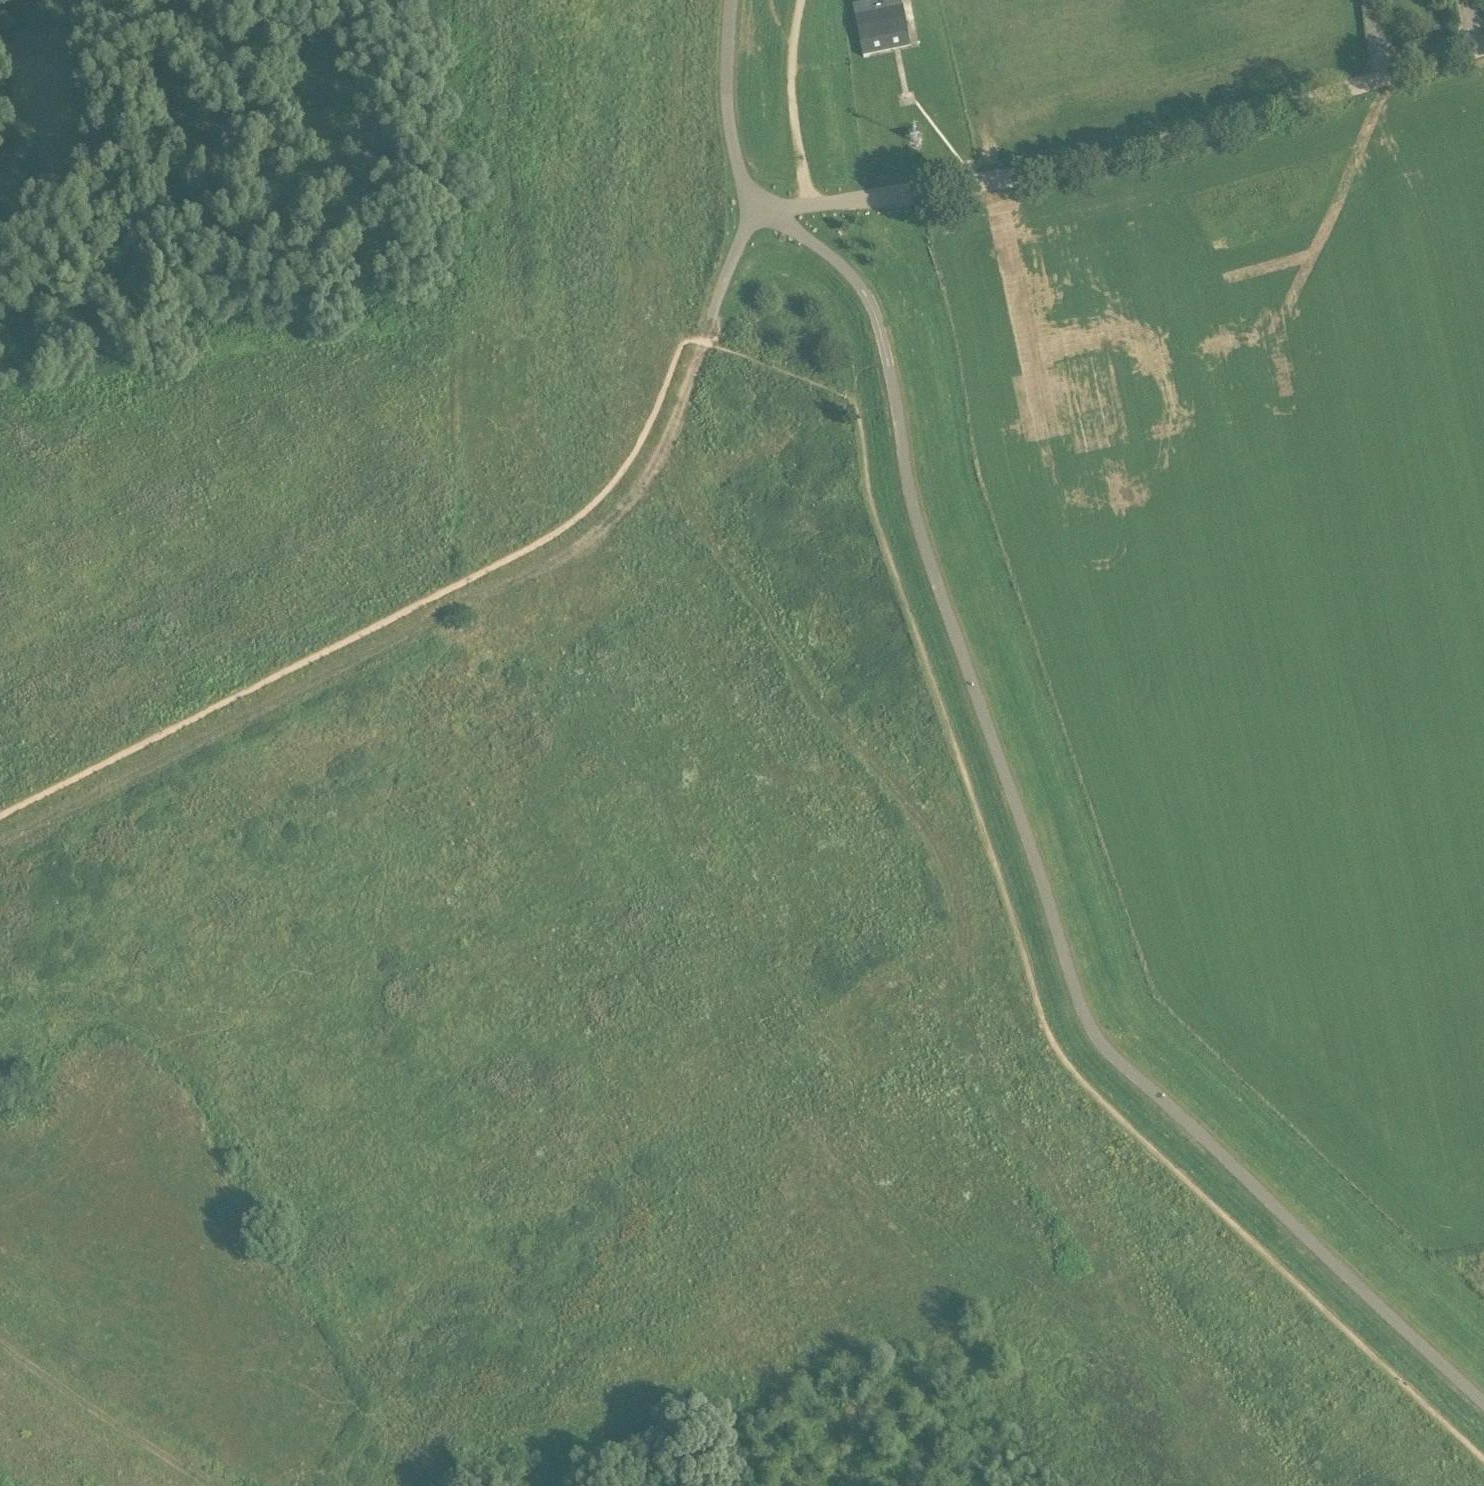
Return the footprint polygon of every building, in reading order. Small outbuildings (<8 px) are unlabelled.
[(902,12),(900,0),(886,0),(851,6),(862,58),(909,48),(902,12)]
